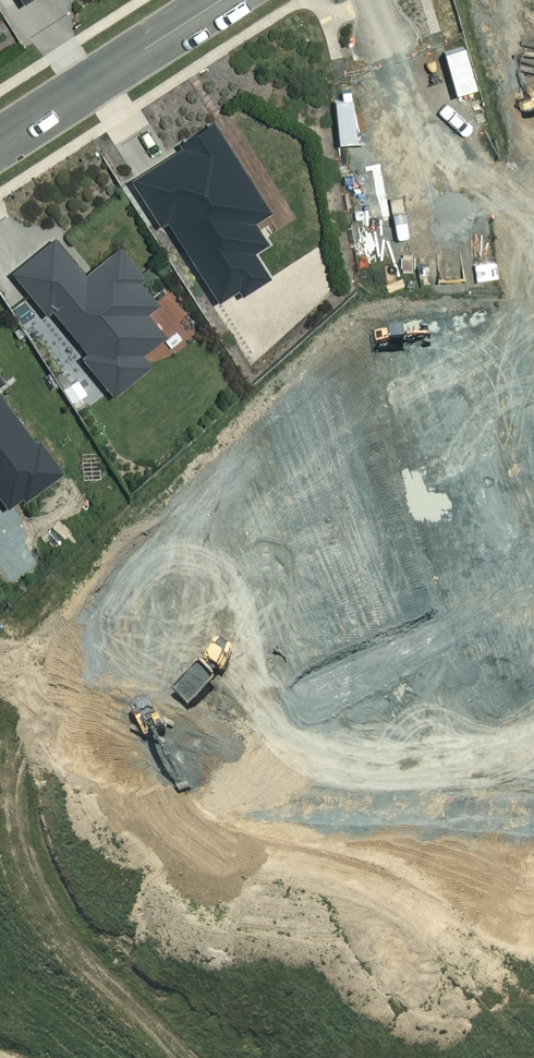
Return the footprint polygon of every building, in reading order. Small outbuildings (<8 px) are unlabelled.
[(272,209),(214,122),(131,178),(163,225),(169,221),(221,298),(239,286),(244,295),(271,277),(254,253),(270,242),(255,220),(272,209)] [(85,356),(116,394),(153,364),(144,354),(168,334),(151,314),(164,304),(144,280),(148,276),(121,244),(85,273),(55,237),(15,270),(49,312),(53,309),(90,352),(85,356)] [(9,505),(25,494),(28,497),(65,471),(41,438),(37,441),(0,389),(0,493),(9,505)]
